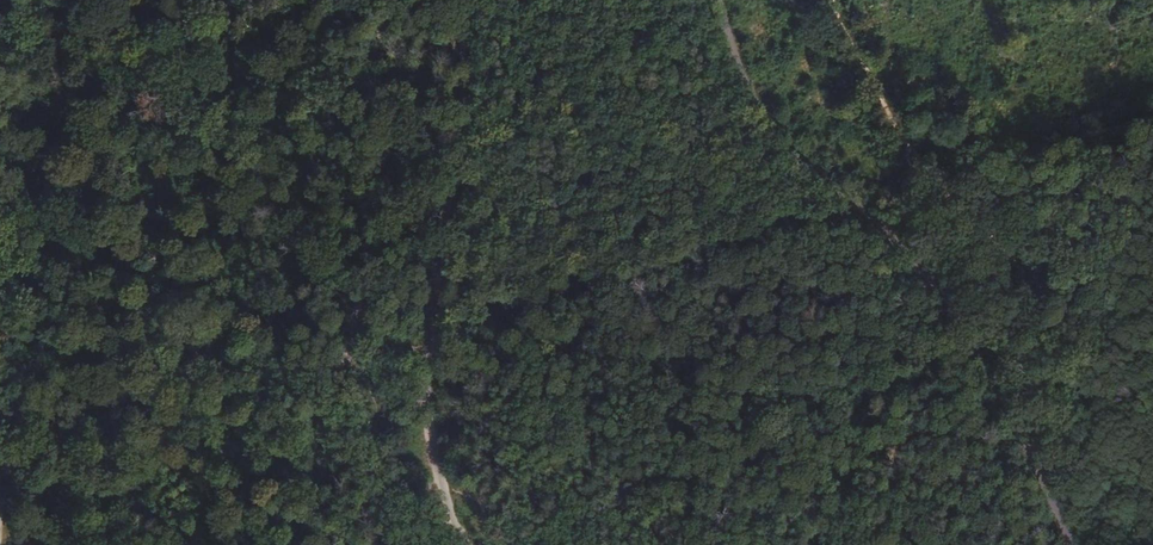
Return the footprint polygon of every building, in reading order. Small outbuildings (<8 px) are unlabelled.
[(774,100),(778,109),(788,104),(783,95),(774,100)]
